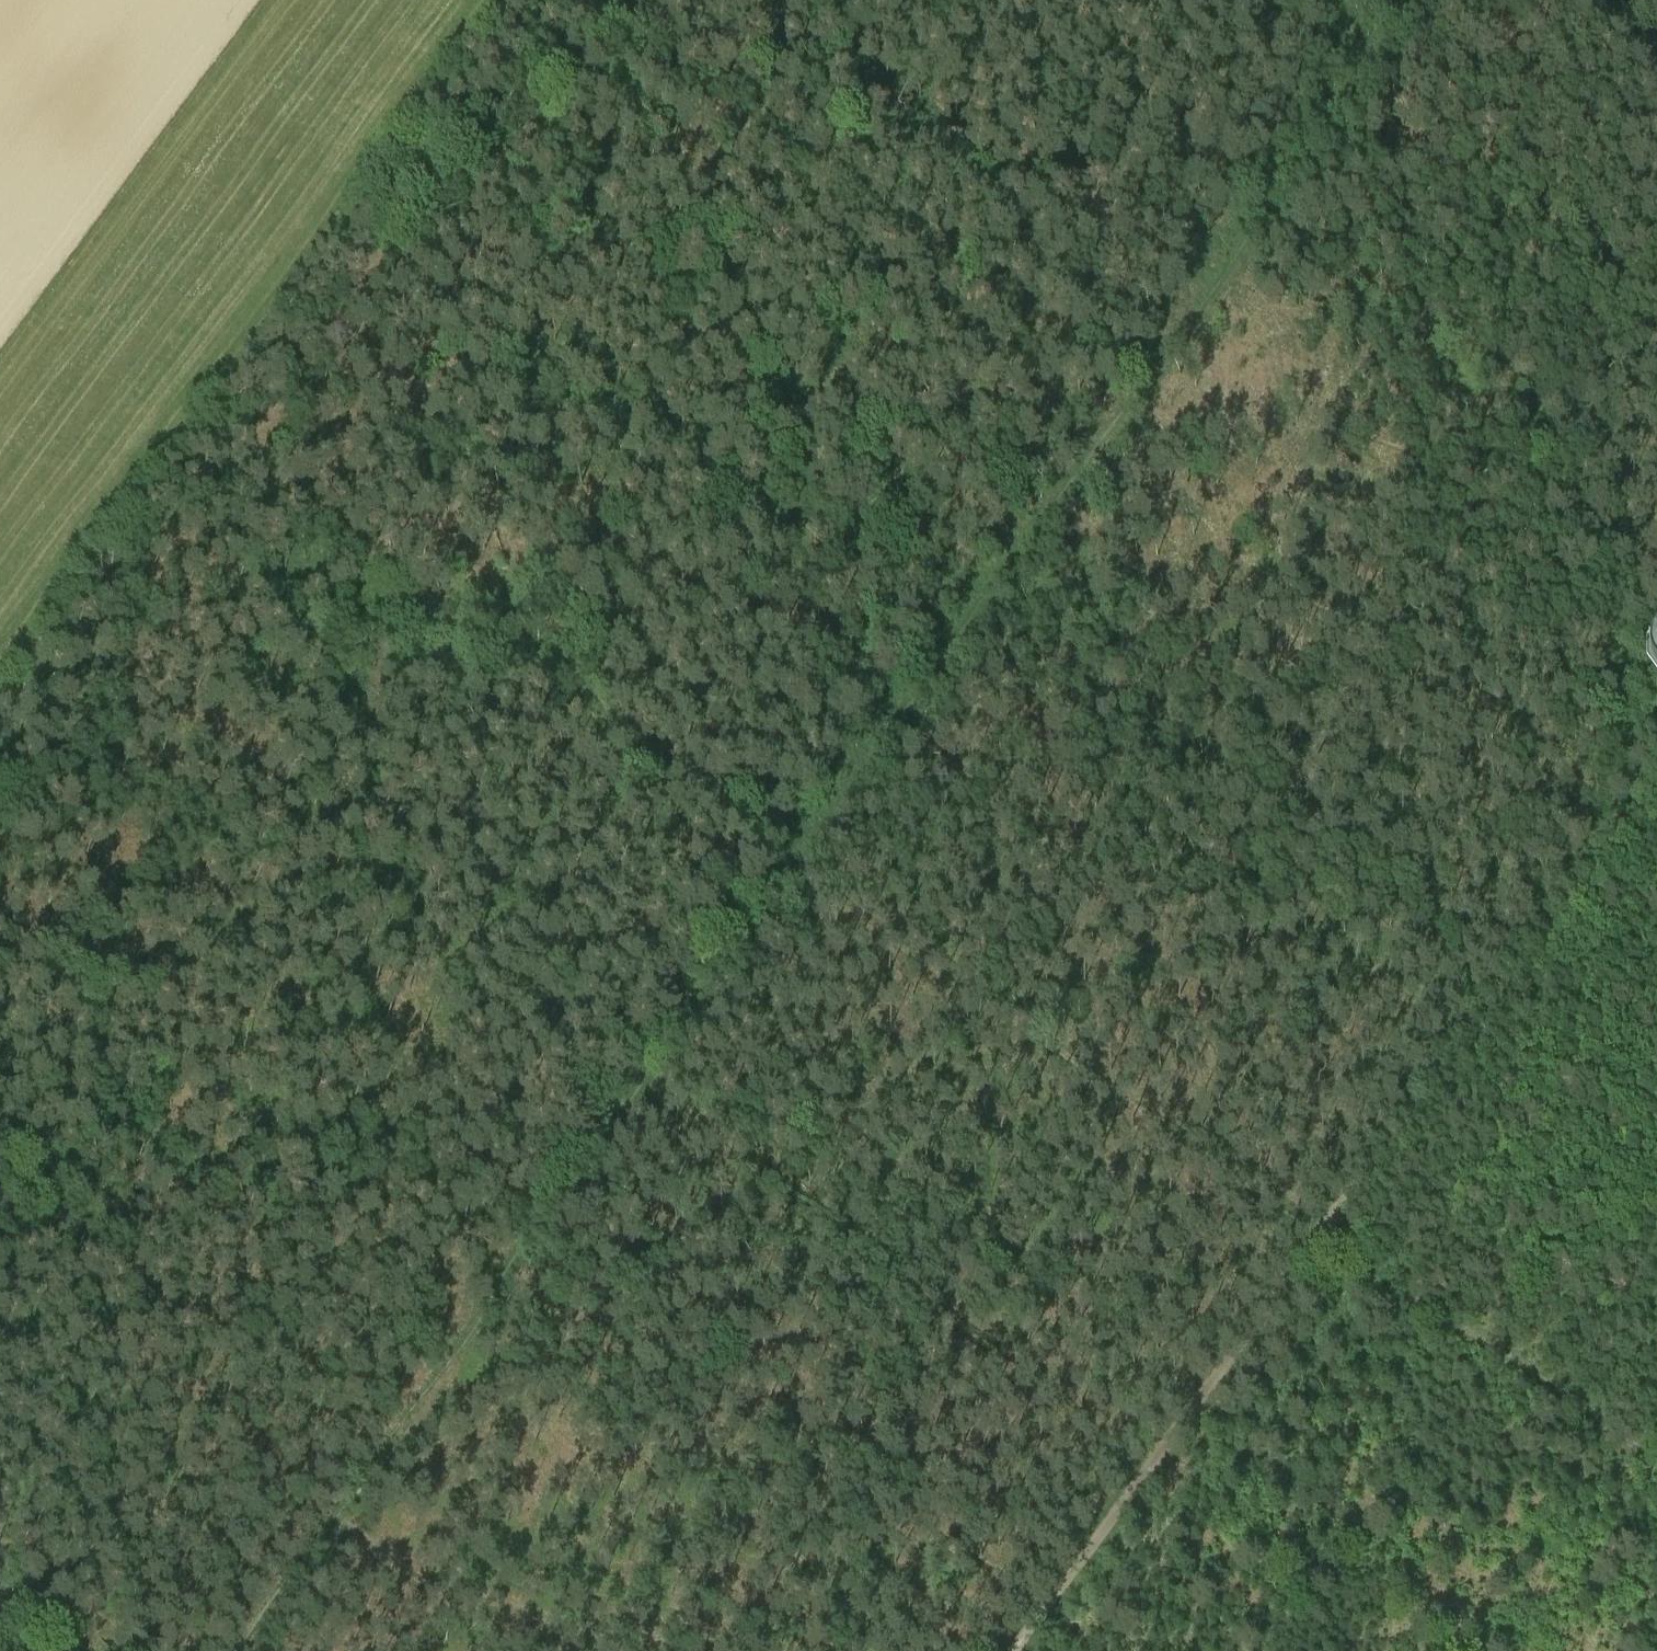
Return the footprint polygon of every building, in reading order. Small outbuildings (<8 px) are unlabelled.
[(1649,653),(1649,673),(1656,684),(1656,642),(1649,653)]
